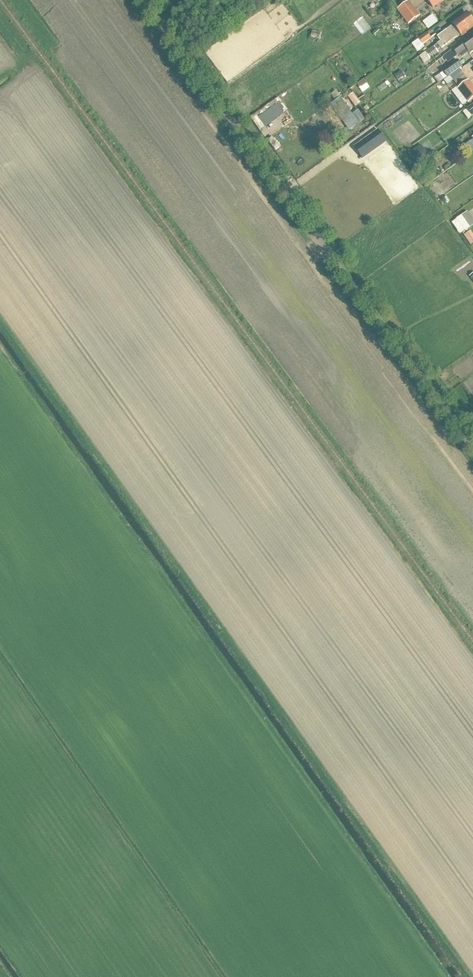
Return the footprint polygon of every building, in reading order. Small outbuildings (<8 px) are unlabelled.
[(420,17),(409,2),(397,11),(408,26),(420,17)] [(427,29),(437,22),(431,14),(421,22),(427,29)] [(440,42),(470,20),(466,14),(451,25),(452,26),(437,37),(440,42)] [(470,20),(440,42),(437,45),(441,50),(441,49),(460,36),(461,37),(472,28),(472,23),(470,20)] [(422,45),(431,39),(427,34),(419,40),(412,46),(417,52),(424,47),(422,45)] [(452,50),(457,56),(458,55),(466,50),(469,54),(470,55),(472,53),(472,35),(452,50)] [(430,60),(438,54),(433,48),(425,54),(430,60)] [(457,61),(442,71),(443,73),(436,78),(439,83),(447,78),(447,79),(462,68),(457,61)] [(398,81),(403,78),(399,73),(395,76),(398,81)] [(453,81),(450,77),(444,82),(447,86),(453,81)] [(360,89),(367,84),(364,80),(356,85),(360,89)] [(468,104),(472,100),(472,86),(469,80),(457,90),(468,104)] [(362,93),(369,88),(367,84),(360,89),(362,93)] [(353,94),(348,98),(355,108),(360,104),(353,94)] [(339,104),(339,105),(334,107),(330,108),(332,114),(336,113),(337,115),(343,112),(341,108),(343,107),(342,103),(339,104)] [(265,127),(282,115),(276,107),(259,119),(265,127)] [(370,137),(354,147),(361,157),(377,146),(370,137)] [(433,180),(440,172),(434,168),(428,176),(433,180)] [(472,226),(472,221),(467,212),(456,220),(465,232),(472,226)] [(460,235),(465,232),(456,220),(452,223),(460,235)] [(465,235),(471,244),(472,243),(472,233),(471,230),(465,235)]
